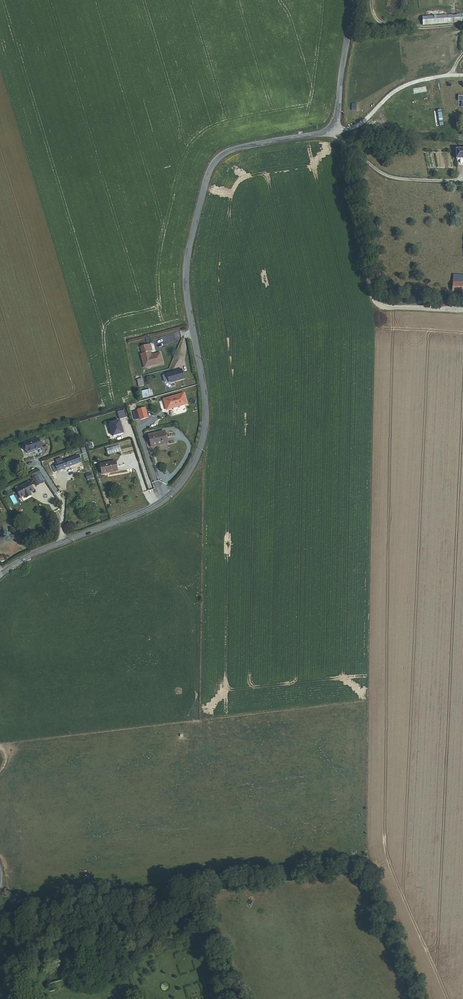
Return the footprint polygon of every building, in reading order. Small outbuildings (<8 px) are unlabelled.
[(452,23),(462,22),(462,14),(452,15),(452,23)] [(423,25),(452,23),(452,15),(422,17),(423,25)] [(462,297),(462,284),(453,283),(452,296),(462,297)] [(150,351),(152,351),(151,344),(141,347),(142,353),(150,351)] [(144,367),(163,362),(160,353),(151,355),(150,351),(142,353),(141,354),(144,367)] [(172,383),(186,378),(183,369),(167,373),(170,382),(172,383)] [(142,398),(151,395),(150,389),(140,392),(142,398)] [(184,394),(163,399),(166,409),(174,407),(174,408),(187,405),(184,394)] [(145,408),(138,410),(141,420),(148,418),(145,408)] [(124,410),(118,412),(120,419),(126,417),(124,410)] [(133,424),(131,417),(123,419),(126,427),(133,424)] [(110,423),(114,436),(124,433),(120,421),(110,423)] [(153,447),(167,444),(165,431),(148,434),(149,440),(152,439),(153,447)] [(33,450),(42,447),(39,438),(25,443),(28,453),(34,452),(33,450)] [(106,448),(108,455),(120,451),(119,445),(106,448)] [(58,472),(82,464),(80,457),(63,463),(62,459),(56,461),(58,465),(55,465),(56,466),(52,467),(54,473),(58,472)] [(102,474),(118,471),(116,461),(100,464),(102,474)] [(37,486),(41,483),(37,476),(33,478),(37,486)] [(30,493),(34,490),(30,482),(16,489),(20,498),(25,495),(26,497),(30,495),(30,493)]
